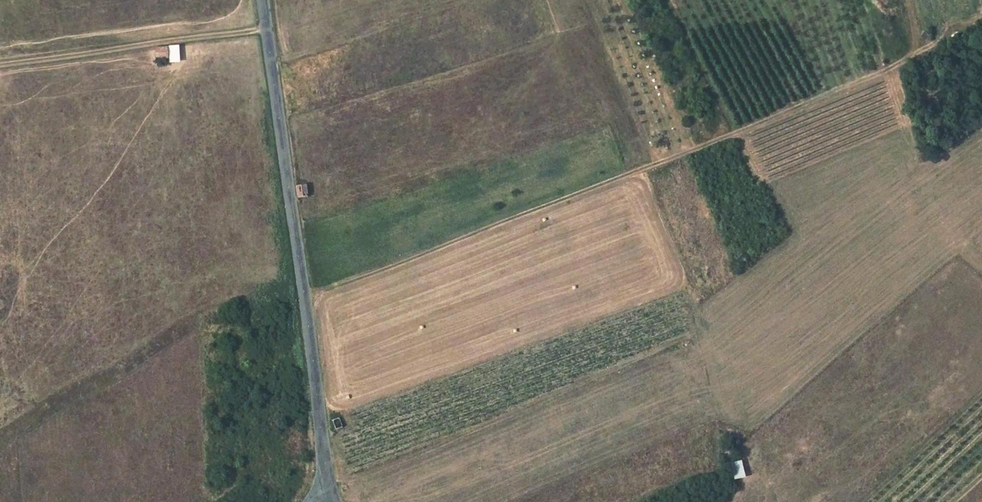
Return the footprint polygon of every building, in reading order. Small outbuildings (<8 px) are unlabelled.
[(175,63),(174,51),(162,53),(164,64),(175,63)] [(296,186),(298,200),(311,199),(310,185),(296,186)] [(345,426),(342,416),(332,419),(336,430),(345,426)] [(721,445),(733,441),(731,431),(719,434),(721,445)] [(734,445),(733,441),(721,445),(725,459),(737,456),(734,445)] [(742,460),(731,462),(735,479),(746,477),(742,460)]
